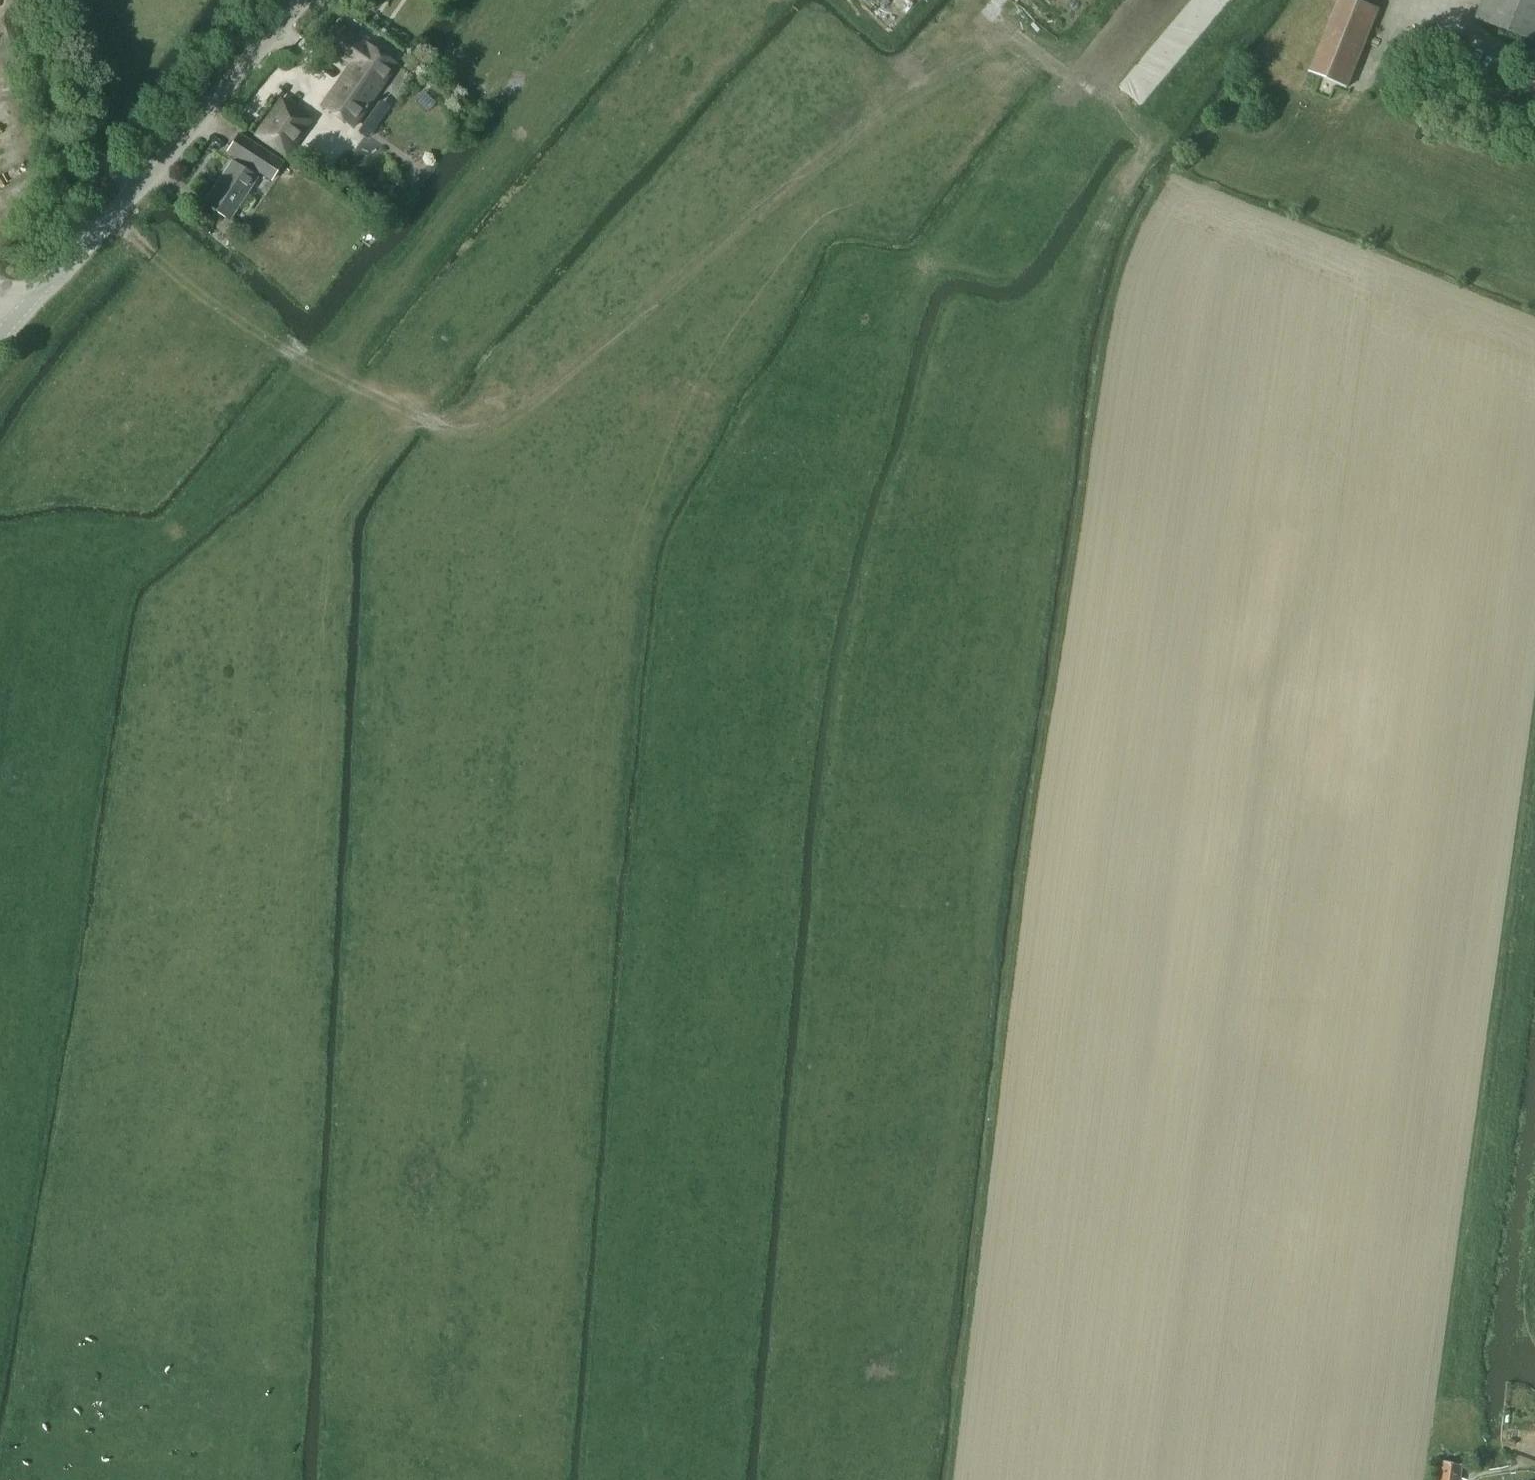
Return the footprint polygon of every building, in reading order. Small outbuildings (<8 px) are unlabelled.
[(1310,72),(1347,87),(1379,8),(1364,2),(1365,0),(1338,0),(1310,72)] [(1476,19),(1534,42),(1534,0),(1484,0),(1476,19)] [(366,44),(337,24),(322,45),(351,64),(322,106),(321,106),(353,128),(397,64),(366,43),(366,44)] [(282,100),(257,136),(287,157),(312,120),(282,100)] [(239,135),(228,152),(242,161),(239,166),(231,161),(204,203),(211,208),(210,209),(214,212),(215,210),(230,220),(260,173),(271,180),(282,163),(239,135)] [(1445,1461),(1442,1479),(1460,1479),(1462,1464),(1445,1461)]
